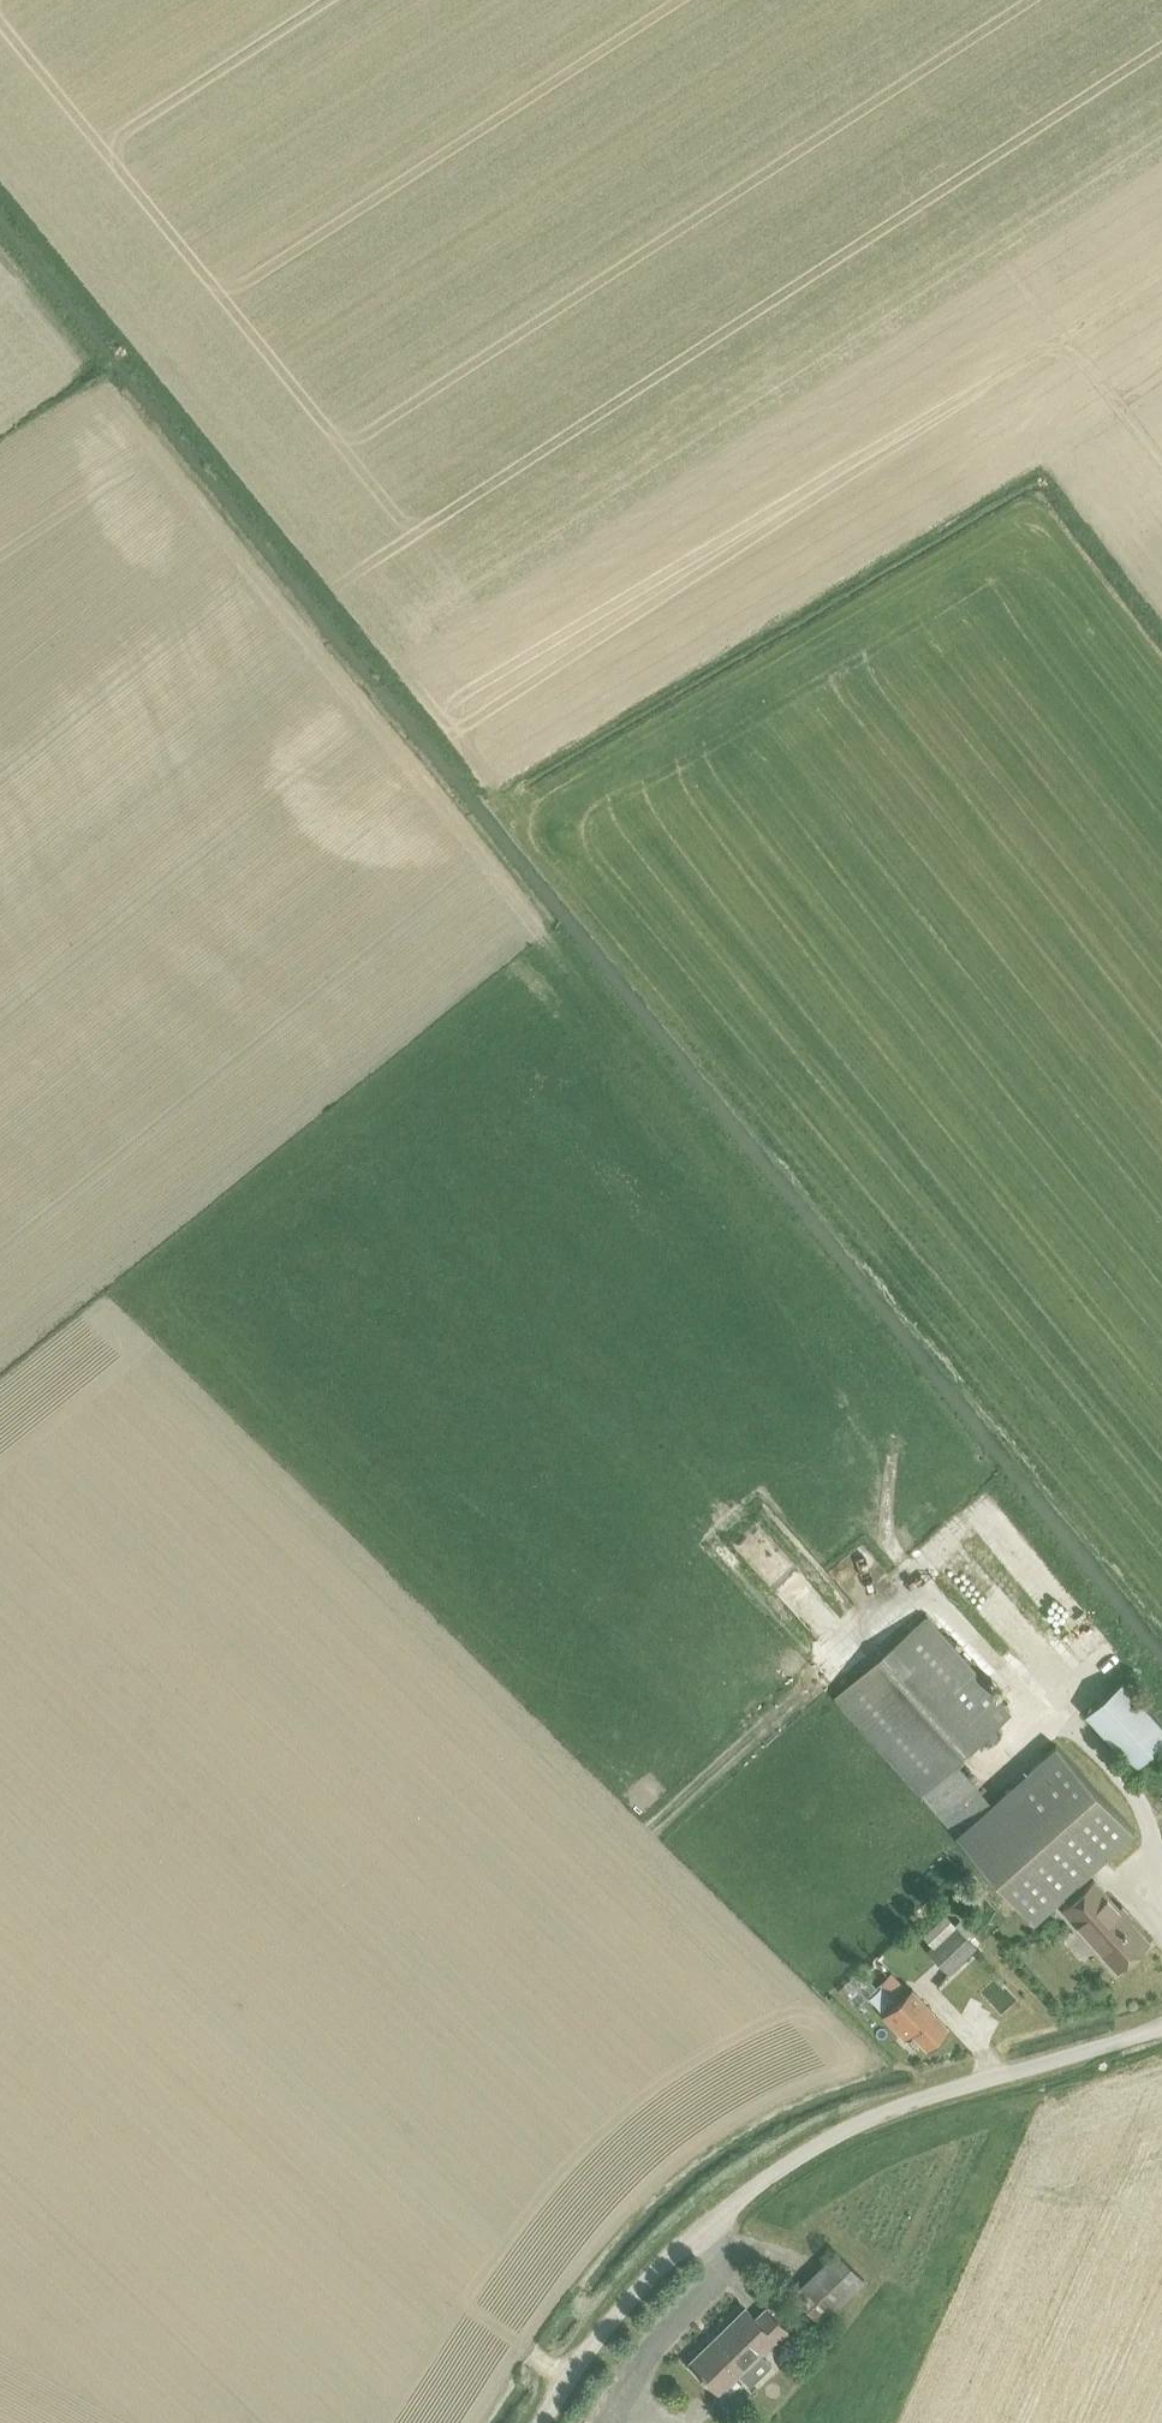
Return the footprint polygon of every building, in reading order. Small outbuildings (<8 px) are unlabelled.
[(1009,1713),(924,1617),(835,1696),(956,1835),(997,1798),(961,1756),(1009,1713)] [(1134,1767),(1161,1741),(1161,1726),(1121,1680),(1085,1713),(1134,1767)] [(1056,1745),(997,1798),(956,1835),(1033,1921),(1134,1831),(1056,1745)] [(1116,1968),(1147,1941),(1093,1880),(1063,1908),(1116,1968)] [(954,1925),(928,1951),(948,1971),(975,1945),(954,1925)] [(841,1985),(857,2002),(876,1985),(861,1968),(841,1985)] [(911,2031),(926,2048),(948,2027),(911,1988),(882,2015),(904,2038),(911,2031)] [(794,2293),(821,2321),(864,2279),(836,2251),(794,2293)] [(720,2392),(739,2373),(750,2385),(772,2363),(761,2352),(775,2339),(780,2344),(790,2333),(766,2308),(755,2318),(745,2307),(690,2362),(720,2392)]
